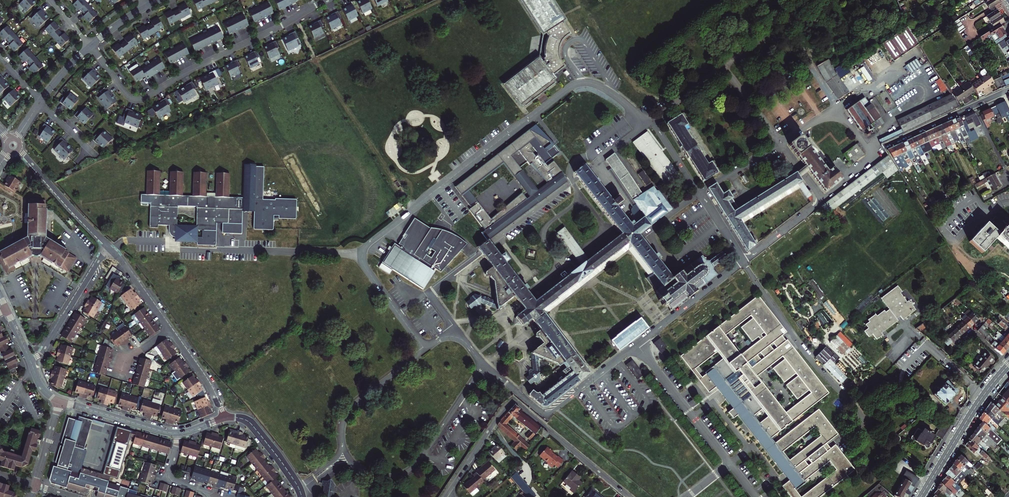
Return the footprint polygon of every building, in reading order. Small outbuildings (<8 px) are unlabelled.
[(20,4),(27,11),(36,3),(33,0),(24,0),(20,4)] [(83,12),(89,7),(83,0),(78,0),(73,5),(78,11),(80,9),(83,12)] [(206,0),(193,0),(192,0),(197,10),(208,4),(206,0)] [(279,10),(289,5),(286,0),(274,0),(279,10)] [(355,3),(361,13),(371,8),(367,0),(361,0),(355,3)] [(520,107),(522,105),(524,107),(554,84),(552,82),(555,80),(553,77),(562,70),(561,68),(560,66),(559,64),(559,62),(558,60),(558,58),(558,56),(558,54),(558,50),(559,47),(560,43),(561,40),(563,37),(565,34),(567,31),(570,29),(564,21),(566,19),(563,14),(554,0),(520,0),(541,32),(543,35),(545,33),(548,36),(547,39),(546,42),(545,45),(544,47),(544,50),(544,53),(544,56),(544,59),(541,62),(539,59),(504,86),(520,107)] [(985,11),(986,10),(990,8),(995,5),(992,0),(988,0),(981,5),(985,11)] [(268,2),(258,7),(264,18),(273,13),(268,2)] [(179,10),(176,11),(180,19),(190,13),(185,4),(178,7),(179,10)] [(347,7),(341,10),(347,21),(357,16),(351,4),(347,6),(347,7)] [(40,7),(33,13),(35,15),(30,19),(38,28),(49,19),(44,13),(45,12),(40,7)] [(89,7),(83,12),(85,15),(83,16),(89,23),(97,15),(89,7)] [(258,7),(249,12),(254,22),(264,18),(258,7)] [(180,19),(176,11),(173,13),(172,11),(164,15),(169,24),(180,19)] [(982,18),(986,24),(996,18),(992,11),(988,14),(982,18)] [(330,16),(325,19),(331,30),(340,25),(337,19),(340,18),(337,12),(330,15),(330,16)] [(243,14),(234,19),(239,30),(248,25),(243,14)] [(152,24),(149,26),(153,33),(163,27),(158,18),(151,22),(152,24)] [(986,24),(989,31),(996,26),(1000,24),(996,18),(986,24)] [(234,19),(224,24),(229,34),(239,30),(234,19)] [(323,27),(320,20),(313,24),(314,24),(308,27),(314,38),(323,33),(320,28),(323,27)] [(948,25),(951,29),(957,25),(955,20),(948,25)] [(53,38),(60,32),(57,30),(59,28),(54,22),(46,29),(53,38)] [(153,33),(149,26),(145,28),(144,26),(137,30),(143,39),(153,33)] [(909,32),(905,26),(880,45),(892,61),(916,43),(914,40),(912,38),(909,32)] [(1004,39),(996,26),(989,31),(977,38),(971,42),(974,46),(987,38),(991,43),(995,41),(997,44),(1001,41),(1004,39)] [(8,41),(15,35),(7,27),(0,33),(0,35),(4,40),(6,38),(8,41)] [(219,27),(209,32),(214,42),(223,37),(219,27)] [(62,35),(60,32),(53,38),(61,47),(69,40),(64,34),(62,35)] [(209,32),(199,37),(204,46),(214,42),(209,32)] [(289,36),(282,39),(288,51),(301,44),(295,32),(288,35),(289,36)] [(543,35),(539,59),(541,62),(544,59),(544,56),(544,53),(544,50),(544,47),(545,45),(546,42),(547,39),(548,36),(545,33),(543,35)] [(126,41),(123,43),(128,50),(137,43),(131,34),(124,39),(126,41)] [(15,35),(8,41),(11,44),(9,45),(15,52),(23,44),(15,35)] [(1004,47),(1008,43),(1008,36),(1004,39),(1001,41),(1004,47)] [(190,41),(195,51),(204,46),(199,37),(190,41)] [(279,48),(275,41),(269,44),(269,45),(264,48),(269,59),(278,54),(276,49),(279,48)] [(128,50),(123,43),(120,46),(118,44),(112,49),(118,57),(128,50)] [(183,44),(174,49),(179,59),(189,54),(183,44)] [(26,61),(28,64),(35,58),(27,49),(19,56),(24,62),(26,61)] [(174,49),(165,54),(170,64),(179,59),(174,49)] [(262,62),(256,50),(249,54),(250,55),(244,57),(250,68),(262,62)] [(35,58),(28,64),(31,66),(29,68),(35,74),(43,67),(35,58)] [(153,62),(150,64),(152,67),(156,73),(165,68),(159,58),(153,62)] [(905,65),(910,73),(921,67),(916,59),(905,65)] [(240,66),(237,60),(230,63),(231,64),(225,67),(230,78),(240,73),(237,68),(240,66)] [(853,63),(846,68),(849,72),(859,65),(857,61),(853,63)] [(846,94),(837,81),(834,77),(826,62),(815,68),(821,78),(822,81),(824,85),(835,101),(846,94)] [(137,64),(128,70),(135,82),(145,76),(141,70),(137,64)] [(147,66),(141,70),(145,76),(147,79),(156,73),(152,67),(150,64),(147,66)] [(91,67),(85,73),(87,75),(82,79),(90,88),(100,79),(95,73),(96,72),(91,67)] [(204,77),(200,79),(205,90),(218,84),(216,79),(219,77),(215,70),(209,73),(209,75),(206,76),(204,77)] [(9,86),(4,80),(5,79),(0,74),(0,94),(9,86)] [(984,75),(975,80),(984,94),(988,91),(986,87),(991,84),(989,81),(984,75)] [(1000,82),(1002,87),(1008,84),(1008,78),(1000,82)] [(941,84),(938,79),(934,82),(940,92),(945,90),(941,84)] [(181,89),(177,91),(183,101),(196,94),(193,89),(195,87),(191,80),(185,84),(186,85),(183,87),(181,89)] [(971,92),(974,95),(978,92),(981,96),(984,94),(975,80),(967,86),(969,89),(971,92)] [(965,103),(956,89),(950,93),(943,83),(941,84),(945,90),(949,96),(954,104),(959,101),(961,105),(965,103)] [(964,85),(956,89),(965,103),(968,101),(965,97),(970,94),(969,93),(967,90),(964,85)] [(107,87),(101,92),(103,94),(98,98),(107,110),(117,102),(114,99),(113,97),(110,94),(111,93),(107,87)] [(14,90),(4,98),(11,106),(20,98),(18,96),(16,93),(17,93),(14,90)] [(64,96),(59,102),(66,107),(66,106),(71,110),(78,100),(70,94),(66,98),(64,96)] [(954,104),(949,96),(925,108),(911,115),(891,124),(894,131),(878,140),(879,143),(880,144),(919,125),(957,108),(957,107),(954,104)] [(155,106),(152,108),(158,119),(171,111),(168,106),(170,104),(166,98),(160,102),(161,103),(158,105),(155,106)] [(873,131),(876,129),(878,127),(882,125),(869,105),(868,106),(863,99),(845,112),(859,132),(869,125),(873,131)] [(1001,117),(1004,115),(1006,121),(1008,119),(1008,114),(1003,101),(995,105),(1001,117)] [(994,105),(979,112),(980,114),(978,115),(978,116),(980,120),(982,119),(983,120),(994,114),(995,116),(996,118),(994,118),(997,123),(1001,121),(994,105)] [(79,110),(74,116),(79,121),(80,120),(85,124),(93,115),(85,108),(81,112),(79,110)] [(126,108),(123,116),(126,117),(124,122),(138,127),(142,116),(138,114),(136,114),(132,112),(133,111),(126,108)] [(972,110),(958,117),(958,118),(965,132),(968,130),(965,125),(972,121),(975,127),(979,124),(972,110)] [(681,115),(665,125),(671,135),(672,137),(680,149),(679,149),(686,161),(687,160),(702,183),(718,172),(711,163),(709,164),(706,158),(687,128),(685,126),(687,125),(681,115)] [(958,118),(958,117),(957,116),(953,119),(958,130),(959,132),(961,131),(965,138),(967,137),(965,132),(958,118)] [(958,130),(953,119),(949,121),(953,130),(956,129),(957,131),(958,130)] [(953,130),(949,121),(944,123),(948,132),(951,130),(953,133),(954,132),(953,130)] [(948,132),(944,123),(940,125),(944,134),(947,132),(948,134),(950,134),(948,132)] [(51,128),(44,124),(40,130),(43,131),(40,136),(48,142),(55,132),(50,129),(51,128)] [(574,140),(578,138),(569,125),(565,127),(574,140)] [(944,134),(940,125),(936,127),(940,136),(942,134),(944,137),(945,136),(945,135),(944,134)] [(537,394),(536,394),(535,393),(533,392),(530,396),(542,405),(543,406),(545,406),(547,405),(549,405),(589,373),(586,370),(554,328),(544,316),(541,311),(549,305),(549,306),(557,300),(557,299),(577,283),(578,283),(589,275),(588,275),(612,256),(612,257),(621,250),(620,249),(628,243),(631,248),(662,287),(660,289),(659,288),(658,289),(659,289),(656,292),(655,291),(655,292),(655,293),(655,294),(656,294),(659,297),(658,298),(659,300),(658,301),(659,302),(659,301),(662,305),(661,306),(662,307),(663,306),(664,307),(665,306),(670,312),(671,311),(671,310),(680,303),(680,305),(682,303),(681,302),(683,300),(684,301),(685,300),(684,300),(685,299),(686,300),(687,299),(687,300),(688,299),(695,293),(697,293),(696,292),(697,291),(696,291),(709,281),(710,282),(712,281),(711,279),(715,275),(712,270),(712,268),(725,258),(724,257),(721,253),(720,252),(708,262),(705,262),(701,256),(696,260),(695,259),(693,260),(694,262),(681,272),(680,271),(672,279),(656,259),(659,257),(657,254),(654,256),(638,236),(671,210),(658,193),(658,192),(657,192),(656,192),(653,189),(643,197),(621,166),(612,155),(604,161),(610,169),(638,206),(634,209),(633,210),(631,215),(634,218),(628,222),(616,207),(622,202),(617,196),(611,201),(584,166),(573,174),(621,236),(587,262),(563,229),(556,234),(580,267),(533,303),(503,264),(507,261),(502,255),(498,257),(488,242),(568,182),(553,163),(547,168),(545,165),(559,154),(553,147),(551,148),(534,127),(528,131),(448,193),(464,214),(477,204),(467,191),(503,164),(528,198),(525,200),(521,194),(516,198),(517,200),(490,221),(478,205),(471,210),(486,231),(482,234),(488,242),(477,249),(489,264),(491,267),(485,272),(484,273),(484,274),(484,275),(484,276),(485,276),(486,277),(491,283),(493,301),(480,295),(479,296),(477,293),(475,294),(472,293),(467,296),(468,300),(467,301),(466,300),(465,301),(468,306),(470,305),(469,304),(470,303),(474,305),(478,301),(494,308),(500,302),(504,300),(511,294),(522,308),(513,315),(520,323),(529,317),(538,328),(533,332),(532,332),(532,333),(532,334),(532,335),(533,335),(534,336),(535,336),(536,336),(541,342),(538,344),(534,343),(534,342),(533,341),(533,342),(532,342),(531,346),(531,347),(532,347),(533,347),(534,347),(530,351),(532,367),(527,371),(528,374),(527,375),(527,374),(525,375),(526,376),(525,376),(528,380),(529,379),(529,380),(531,379),(530,378),(531,378),(534,379),(539,375),(538,372),(540,370),(539,368),(536,353),(550,358),(553,362),(560,357),(563,361),(566,365),(570,369),(572,372),(542,396),(540,394),(539,394),(539,393),(538,394),(537,394)] [(941,138),(940,136),(936,127),(931,129),(935,138),(938,136),(939,139),(941,138)] [(928,130),(923,132),(927,141),(929,144),(929,145),(933,144),(935,149),(937,149),(940,147),(937,142),(936,140),(935,138),(931,129),(928,130)] [(968,130),(965,132),(967,137),(970,141),(977,138),(973,129),(969,131),(968,130)] [(97,133),(92,139),(97,144),(98,143),(104,148),(112,139),(104,131),(100,135),(97,133)] [(927,141),(923,132),(918,134),(923,143),(924,145),(925,145),(924,143),(927,141)] [(648,133),(633,142),(663,187),(678,178),(648,133)] [(918,134),(914,136),(918,146),(919,148),(921,147),(920,145),(923,143),(918,134)] [(909,139),(914,147),(915,150),(916,149),(915,147),(918,146),(914,136),(912,137),(909,139)] [(61,138),(56,143),(58,146),(54,150),(65,160),(73,151),(70,148),(68,146),(65,144),(66,143),(61,138)] [(752,242),(741,224),(739,221),(796,185),(798,188),(804,199),(809,196),(800,182),(798,178),(807,171),(823,192),(839,180),(830,169),(817,152),(816,153),(805,139),(801,142),(798,138),(787,146),(803,167),(794,173),(736,209),(726,193),(721,196),(714,186),(707,190),(716,204),(746,252),(757,243),(754,240),(752,242)] [(911,149),(914,147),(909,139),(905,141),(909,150),(910,152),(912,151),(911,149)] [(909,150),(905,141),(903,142),(900,143),(905,152),(906,154),(907,153),(906,151),(909,150)] [(857,143),(842,155),(848,162),(845,165),(847,167),(850,165),(862,155),(858,151),(861,149),(857,143)] [(900,143),(896,145),(902,156),(902,157),(903,159),(904,160),(908,158),(906,155),(906,154),(905,152),(900,143)] [(902,156),(896,145),(891,147),(896,156),(897,158),(899,161),(903,159),(902,157),(902,156)] [(896,156),(891,147),(887,149),(886,149),(889,153),(895,162),(896,161),(894,157),(896,156)] [(631,155),(626,159),(635,172),(640,169),(631,155)] [(897,169),(887,155),(832,197),(821,206),(843,227),(846,230),(850,226),(844,220),(833,210),(882,171),(884,174),(887,172),(889,175),(897,169)] [(185,170),(173,169),(172,192),(162,191),(163,169),(150,168),(149,191),(143,191),(143,199),(152,199),(151,224),(159,224),(159,222),(165,222),(172,223),(171,228),(171,229),(172,230),(172,231),(173,233),(174,234),(175,234),(176,235),(177,235),(177,239),(180,239),(183,239),(198,239),(198,245),(216,245),(216,223),(223,223),(223,233),(242,233),(242,212),(248,212),(254,212),(254,229),(273,230),(273,216),(279,216),(279,219),(296,219),(297,199),(275,199),(275,200),(263,200),(264,165),(244,165),(243,196),(230,195),(231,172),(219,171),(217,195),(208,194),(209,171),(196,170),(194,193),(185,193),(185,170)] [(638,206),(610,169),(607,172),(634,209),(638,206)] [(642,171),(637,174),(645,187),(650,184),(642,171)] [(993,173),(988,176),(983,179),(979,182),(975,184),(974,185),(976,188),(986,182),(991,191),(1000,186),(993,173)] [(20,182),(9,176),(5,182),(6,182),(4,186),(16,193),(19,187),(18,186),(20,182)] [(739,221),(741,224),(798,188),(796,185),(739,221)] [(867,201),(883,220),(889,216),(874,197),(867,201)] [(26,202),(26,240),(0,255),(0,265),(7,278),(17,273),(14,269),(19,266),(19,267),(32,259),(40,259),(52,266),(52,265),(55,267),(55,268),(63,273),(64,272),(70,275),(78,261),(70,256),(71,255),(46,240),(46,211),(43,211),(43,204),(35,204),(35,202),(26,202)] [(987,221),(978,230),(975,233),(970,239),(983,252),(989,245),(992,242),(997,236),(1006,244),(1008,245),(1008,246),(1008,223),(999,214),(990,223),(987,221)] [(434,229),(431,228),(430,229),(414,219),(405,234),(405,235),(407,236),(405,239),(403,238),(399,244),(400,246),(399,247),(395,244),(392,248),(390,252),(383,263),(424,289),(435,271),(434,271),(436,268),(441,272),(466,242),(465,242),(462,239),(458,237),(454,235),(451,233),(447,231),(442,230),(438,229),(434,229)] [(541,311),(544,316),(631,248),(628,243),(620,249),(621,250),(612,257),(612,256),(588,275),(589,275),(578,283),(577,283),(557,299),(557,300),(549,306),(549,305),(541,311)] [(121,277),(118,275),(117,276),(113,273),(106,286),(117,293),(123,283),(119,281),(121,277)] [(873,333),(878,339),(883,334),(882,332),(898,320),(896,318),(901,315),(904,319),(916,310),(909,301),(907,302),(900,294),(902,292),(898,286),(881,298),(887,305),(883,308),(884,310),(878,316),(876,313),(868,319),(870,321),(866,324),(869,327),(865,330),(870,336),(873,333)] [(467,296),(472,293),(469,292),(466,287),(464,289),(467,294),(467,296)] [(127,303),(137,296),(135,292),(133,294),(130,290),(126,293),(125,291),(122,293),(123,295),(122,296),(127,303)] [(137,296),(127,303),(132,310),(133,309),(139,305),(140,304),(138,300),(139,299),(137,296)] [(86,303),(97,310),(99,312),(104,304),(92,297),(90,301),(88,300),(86,303)] [(758,297),(683,355),(694,369),(718,350),(724,358),(704,373),(706,374),(701,378),(711,391),(719,385),(764,443),(769,439),(828,393),(793,349),(794,348),(787,340),(785,342),(781,337),(784,334),(781,330),(783,329),(758,297)] [(478,301),(474,305),(476,306),(480,310),(483,308),(479,304),(478,301)] [(86,303),(84,306),(86,308),(83,312),(93,318),(97,310),(86,303)] [(137,324),(140,322),(149,315),(143,308),(132,316),(137,324)] [(970,312),(965,316),(973,324),(975,322),(977,320),(970,312)] [(75,313),(71,321),(80,327),(83,328),(88,321),(75,313)] [(140,322),(145,329),(154,323),(149,315),(140,322)] [(511,323),(520,323),(513,315),(511,323)] [(1000,321),(992,315),(990,318),(997,323),(996,324),(1005,332),(1008,335),(1008,328),(1003,324),(1000,321)] [(973,324),(965,316),(964,316),(966,318),(963,321),(969,327),(971,325),(973,324)] [(1000,321),(1003,324),(1008,328),(1008,323),(1003,318),(1000,321)] [(611,342),(618,351),(647,329),(639,319),(634,324),(633,323),(616,337),(611,342)] [(962,322),(959,325),(964,331),(967,329),(969,327),(963,321),(961,319),(960,320),(962,322)] [(80,327),(71,321),(66,328),(75,334),(80,327)] [(991,330),(993,328),(985,322),(984,323),(987,326),(991,330)] [(145,329),(150,336),(159,330),(154,323),(145,329)] [(964,331),(959,325),(957,323),(956,324),(958,326),(955,329),(960,335),(962,333),(964,331)] [(4,360),(9,371),(11,375),(17,372),(15,368),(17,367),(15,364),(18,362),(12,349),(9,351),(6,344),(9,343),(6,336),(3,337),(0,331),(3,330),(0,324),(0,351),(4,360)] [(130,334),(126,329),(123,324),(116,329),(118,332),(127,344),(130,342),(128,339),(131,336),(130,334)] [(1004,353),(1006,351),(996,343),(995,343),(988,336),(989,335),(984,329),(985,328),(982,325),(978,330),(982,335),(985,340),(994,349),(999,353),(1002,355),(1004,353)] [(960,335),(955,329),(953,327),(952,328),(954,330),(950,333),(956,339),(958,337),(960,335)] [(75,334),(66,328),(61,336),(71,342),(75,334)] [(956,339),(950,333),(949,331),(948,332),(949,333),(946,336),(952,343),(954,341),(956,339)] [(127,344),(118,332),(111,337),(116,344),(117,346),(121,343),(123,346),(127,344)] [(1002,336),(1001,335),(998,333),(997,332),(996,333),(997,334),(996,336),(999,340),(1008,348),(1008,347),(1008,341),(1002,336)] [(833,338),(829,343),(840,354),(844,349),(837,342),(840,340),(835,335),(833,338)] [(952,343),(946,336),(942,340),(948,346),(952,343)] [(111,355),(113,345),(104,338),(99,356),(112,360),(113,356),(111,355)] [(660,339),(659,340),(655,343),(653,344),(664,358),(668,356),(663,349),(666,347),(660,339)] [(166,340),(154,348),(159,355),(162,353),(173,345),(170,342),(169,344),(166,340)] [(1008,348),(999,340),(997,342),(996,343),(1006,351),(1007,349),(1008,348)] [(57,353),(70,356),(72,348),(62,345),(60,350),(58,349),(57,353)] [(173,345),(162,353),(167,360),(176,354),(173,350),(175,349),(173,345)] [(823,348),(814,357),(840,383),(846,378),(834,366),(835,366),(832,362),(835,359),(832,356),(831,355),(823,348)] [(67,365),(70,356),(57,353),(56,356),(58,357),(57,362),(67,365)] [(994,360),(985,353),(974,365),(974,366),(977,369),(977,368),(982,372),(987,366),(990,363),(991,364),(994,360)] [(112,360),(99,356),(96,364),(107,367),(108,363),(109,363),(110,364),(112,360)] [(140,358),(138,367),(148,370),(151,361),(144,359),(140,358)] [(175,371),(186,364),(183,361),(182,362),(179,358),(177,359),(171,364),(170,364),(175,371)] [(632,361),(625,366),(637,380),(641,377),(643,375),(632,361)] [(96,364),(94,373),(101,375),(104,376),(107,367),(96,364)] [(188,367),(186,364),(175,371),(172,374),(177,381),(187,373),(189,372),(186,368),(188,367)] [(50,374),(63,378),(66,370),(58,367),(55,366),(54,371),(52,371),(50,374)] [(148,370),(138,367),(135,376),(146,379),(148,370)] [(60,388),(63,378),(50,374),(49,378),(52,378),(50,384),(52,385),(59,387),(60,388)] [(133,384),(134,385),(143,387),(146,379),(135,376),(133,384)] [(188,390),(199,382),(196,379),(194,380),(192,376),(183,383),(188,390)] [(951,398),(959,391),(947,380),(934,395),(945,406),(951,398)] [(82,398),(87,384),(78,381),(75,392),(80,393),(79,397),(82,398)] [(199,382),(188,390),(193,397),(196,395),(198,398),(205,395),(202,391),(199,387),(201,385),(199,382)] [(92,397),(92,395),(95,388),(95,386),(87,384),(82,398),(86,399),(87,396),(92,397)] [(104,404),(108,390),(100,388),(97,398),(102,400),(100,403),(104,404)] [(117,393),(108,390),(104,404),(108,406),(109,402),(115,404),(116,399),(115,399),(116,394),(117,393)] [(126,411),(130,397),(122,394),(118,405),(123,406),(122,410),(126,411)] [(138,399),(130,397),(126,411),(129,412),(130,408),(135,410),(138,399)] [(195,402),(198,410),(210,405),(209,401),(207,402),(205,398),(195,402)] [(1003,398),(999,402),(995,406),(1007,417),(1008,419),(1008,403),(1003,398)] [(153,399),(152,403),(147,417),(151,418),(152,415),(157,416),(161,401),(153,399)] [(147,417),(152,403),(143,401),(140,411),(145,413),(144,416),(147,417)] [(1001,424),(1007,417),(995,406),(992,403),(989,407),(984,413),(992,420),(995,418),(1001,424)] [(201,418),(211,414),(210,409),(212,408),(210,405),(198,410),(201,418)] [(531,419),(526,415),(522,413),(523,412),(515,405),(503,417),(508,422),(512,416),(527,428),(529,426),(533,429),(531,431),(525,437),(529,440),(537,432),(545,438),(547,437),(548,435),(549,434),(531,420),(531,419)] [(173,409),(165,407),(161,418),(166,419),(165,423),(169,424),(173,409)] [(181,412),(173,409),(169,424),(172,425),(173,421),(178,423),(181,412)] [(768,449),(792,479),(782,487),(790,496),(820,496),(855,470),(835,445),(830,449),(826,444),(838,435),(818,410),(768,449)] [(983,422),(995,433),(996,431),(989,423),(992,420),(984,413),(982,417),(980,419),(983,422)] [(57,467),(67,470),(68,467),(70,467),(71,465),(69,464),(74,447),(84,450),(93,421),(74,415),(73,419),(69,418),(61,443),(64,444),(63,447),(60,446),(55,462),(58,463),(57,467)] [(514,449),(516,451),(520,447),(525,451),(529,446),(523,440),(511,429),(508,426),(506,424),(500,420),(497,424),(499,428),(514,442),(510,446),(514,449)] [(939,429),(945,435),(951,425),(946,422),(939,429)] [(979,428),(993,440),(996,443),(997,444),(1000,447),(1007,454),(1008,452),(1008,446),(995,433),(983,422),(981,426),(979,428)] [(974,434),(989,447),(992,445),(994,447),(997,444),(996,443),(993,440),(979,428),(976,432),(974,434)] [(9,455),(6,454),(7,452),(3,451),(0,446),(0,461),(2,462),(0,466),(14,470),(15,466),(21,467),(22,467),(28,464),(28,463),(32,451),(35,452),(37,445),(36,444),(37,441),(39,442),(39,444),(40,445),(41,441),(37,440),(38,438),(39,438),(41,431),(31,429),(30,432),(29,431),(23,451),(22,457),(16,455),(15,457),(12,456),(9,455)] [(922,432),(917,429),(913,436),(912,436),(911,437),(911,438),(911,439),(911,440),(912,441),(913,441),(914,441),(924,447),(924,448),(925,449),(926,449),(927,449),(928,449),(929,448),(929,447),(929,446),(931,442),(935,436),(929,433),(929,432),(928,433),(923,430),(922,432)] [(935,435),(942,439),(945,435),(939,429),(935,435)] [(236,445),(239,433),(230,430),(226,442),(231,444),(230,447),(235,448),(236,445)] [(134,438),(133,443),(142,446),(145,435),(136,432),(134,438)] [(206,434),(203,444),(212,446),(215,434),(212,433),(211,435),(206,434)] [(236,445),(235,448),(244,451),(248,438),(242,436),(243,434),(239,433),(236,445)] [(212,446),(210,450),(219,452),(223,439),(218,437),(219,435),(215,434),(212,446)] [(986,450),(989,447),(974,434),(972,437),(970,439),(973,441),(982,450),(984,448),(986,450)] [(152,437),(145,435),(142,446),(151,448),(154,438),(152,437)] [(162,440),(154,438),(151,448),(159,451),(162,440)] [(159,451),(168,453),(171,443),(162,440),(159,451)] [(181,452),(189,454),(193,442),(189,441),(188,443),(184,441),(181,452)] [(982,450),(973,441),(971,443),(970,442),(968,444),(966,446),(974,454),(976,452),(979,455),(980,454),(988,461),(990,458),(982,450)] [(193,442),(189,454),(197,457),(198,455),(199,452),(200,446),(196,445),(196,443),(193,442)] [(488,452),(495,460),(504,453),(497,445),(488,452)] [(553,450),(547,446),(544,451),(543,451),(540,455),(548,462),(548,463),(553,467),(555,464),(558,467),(564,460),(558,455),(558,456),(552,452),(553,450)] [(81,468),(87,451),(84,450),(74,447),(69,464),(71,465),(70,467),(68,467),(67,470),(80,474),(81,468)] [(245,455),(246,457),(255,450),(253,448),(245,455)] [(246,457),(252,463),(262,455),(260,452),(258,454),(255,450),(246,457)] [(257,470),(266,463),(263,460),(264,458),(262,455),(252,463),(257,470)] [(966,467),(973,473),(973,474),(975,472),(971,468),(967,464),(969,462),(962,455),(960,457),(958,459),(966,467)] [(970,476),(973,473),(966,467),(958,459),(956,462),(954,464),(955,465),(965,474),(967,472),(970,476)] [(488,461),(476,472),(482,480),(495,469),(488,461)] [(145,462),(142,472),(155,476),(156,472),(154,472),(156,466),(145,462)] [(979,462),(974,467),(979,471),(983,466),(979,462)] [(269,467),(266,463),(257,470),(263,477),(273,469),(271,466),(269,467)] [(965,474),(955,465),(951,469),(946,474),(948,476),(956,483),(958,485),(967,476),(965,474)] [(110,477),(81,468),(80,474),(67,470),(57,467),(53,466),(49,480),(51,483),(83,493),(84,488),(98,492),(96,496),(97,496),(117,496),(120,487),(119,486),(119,484),(116,483),(116,485),(108,483),(110,477)] [(199,482),(203,470),(194,467),(192,474),(191,478),(196,479),(195,481),(199,482)] [(516,472),(510,477),(527,496),(534,496),(536,495),(519,476),(525,472),(521,468),(516,472)] [(273,469),(263,477),(268,484),(274,479),(277,477),(274,473),(275,472),(273,469)] [(208,483),(211,472),(203,470),(199,482),(203,484),(203,481),(208,483)] [(572,471),(563,482),(571,489),(570,490),(573,493),(581,483),(578,481),(577,480),(579,477),(572,471)] [(905,478),(894,496),(895,496),(903,496),(905,493),(909,495),(912,491),(914,487),(912,485),(918,477),(908,471),(905,474),(904,474),(902,477),(905,478)] [(155,476),(142,472),(140,482),(150,485),(152,479),(154,480),(155,476)] [(219,475),(211,472),(208,483),(213,484),(212,486),(216,487),(219,475)] [(469,494),(484,482),(482,480),(476,472),(473,475),(474,476),(463,486),(469,494)] [(225,487),(228,477),(219,475),(216,487),(219,488),(220,486),(225,487)] [(232,479),(228,477),(225,487),(233,490),(237,478),(233,476),(232,479)] [(945,480),(942,483),(951,492),(955,489),(957,490),(960,487),(958,485),(956,483),(948,476),(945,480)] [(268,484),(266,486),(272,493),(280,486),(274,479),(268,484)] [(325,493),(328,496),(331,496),(334,494),(335,492),(335,488),(335,485),(331,480),(328,482),(326,482),(324,482),(323,484),(324,486),(326,487),(325,493)] [(14,493),(13,493),(13,492),(8,491),(9,486),(0,483),(0,496),(16,496),(14,493)] [(942,483),(940,486),(940,487),(938,489),(939,490),(947,496),(950,496),(951,496),(953,496),(955,495),(953,494),(951,492),(942,483)] [(868,493),(872,496),(877,492),(882,492),(886,495),(888,492),(879,484),(868,493)] [(272,493),(275,496),(281,496),(285,493),(280,486),(272,493)] [(128,491),(128,489),(120,487),(117,496),(126,496),(128,491)]
